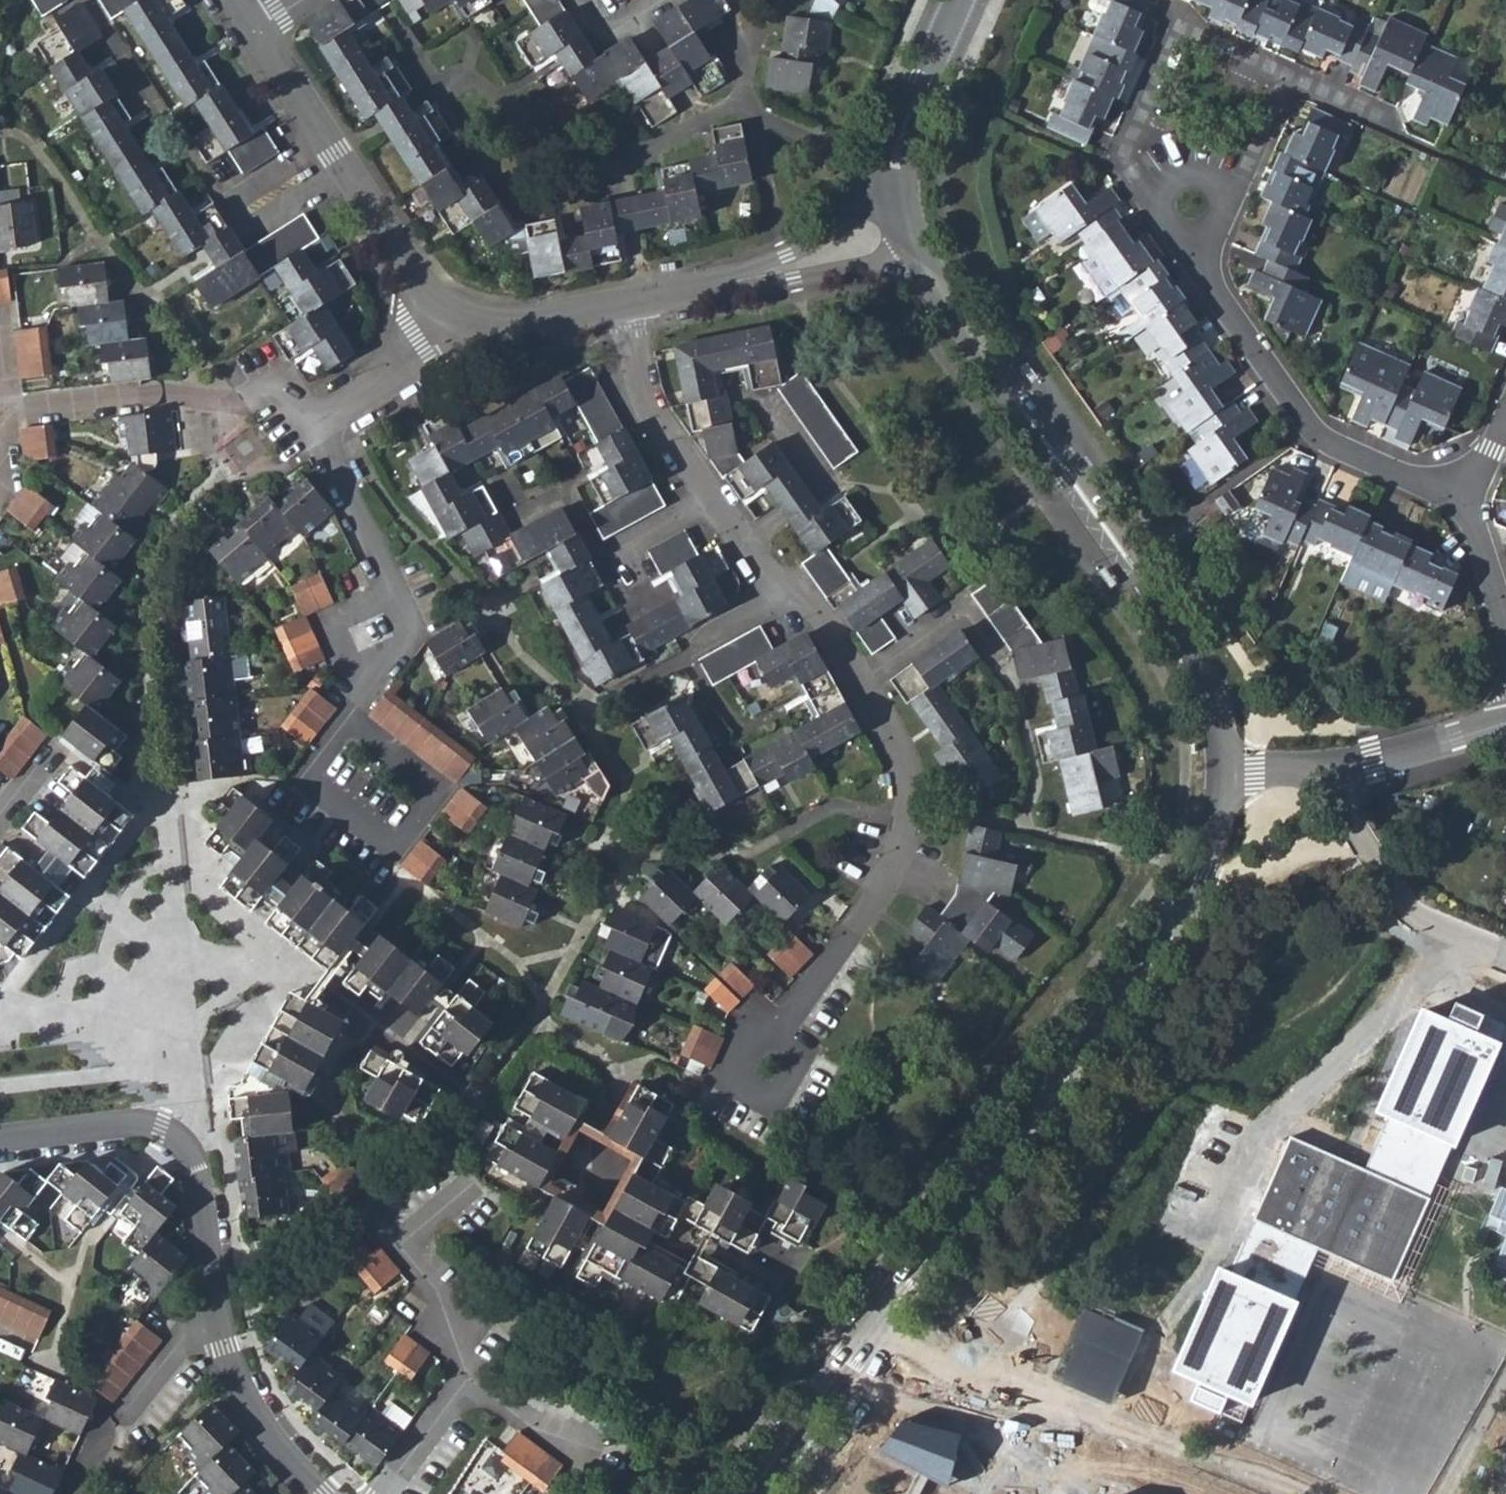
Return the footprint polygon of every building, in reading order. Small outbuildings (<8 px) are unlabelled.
[(51,13),(67,2),(66,0),(30,0),(41,18),(51,13)] [(125,12),(143,0),(98,0),(111,21),(125,12)] [(186,8),(182,0),(143,0),(125,12),(157,61),(182,45),(170,27),(166,20),(186,8)] [(361,54),(346,32),(370,18),(359,0),(340,0),(304,22),(335,71),(361,54)] [(370,18),(379,11),(391,2),(395,0),(359,0),(370,18)] [(429,14),(453,0),(420,0),(429,14)] [(489,0),(455,0),(466,19),(490,3),(489,0)] [(539,27),(564,12),(558,1),(557,0),(521,0),(539,27)] [(690,84),(700,97),(724,82),(695,34),(730,10),(722,0),(692,0),(653,25),(666,50),(690,84)] [(811,5),(835,16),(838,10),(846,0),(813,0),(811,5)] [(1103,14),(1105,15),(1112,0),(1091,0),(1089,5),(1090,8),(1099,12),(1103,14)] [(1094,34),(1131,52),(1141,31),(1135,28),(1140,15),(1143,15),(1150,0),(1149,0),(1112,0),(1105,15),(1103,14),(1094,34)] [(1211,8),(1214,0),(1190,0),(1211,8)] [(1211,8),(1206,18),(1221,24),(1223,22),(1235,26),(1234,30),(1250,37),(1252,32),(1267,0),(1214,0),(1211,8)] [(1297,53),(1299,50),(1317,9),(1296,0),(1267,0),(1252,32),(1268,40),(1271,37),(1281,42),(1280,45),(1297,53)] [(832,24),(835,16),(811,5),(805,19),(788,18),(781,60),(769,59),(765,88),(809,94),(816,53),(827,54),(832,24)] [(52,70),(79,54),(102,39),(78,6),(55,21),(58,29),(35,43),(52,70)] [(1337,60),(1349,66),(1365,30),(1368,25),(1354,21),(1350,27),(1338,21),(1340,19),(1317,9),(1299,50),(1322,59),(1326,52),(1337,57),(1337,60)] [(554,54),(570,78),(595,58),(564,12),(539,27),(516,43),(532,68),(554,54)] [(1387,67),(1408,75),(1423,43),(1426,35),(1388,19),(1380,36),(1365,30),(1349,66),(1347,71),(1362,78),(1359,85),(1374,92),(1387,67)] [(1085,64),(1078,81),(1111,96),(1115,98),(1121,84),(1117,82),(1131,52),(1094,34),(1081,62),(1085,64)] [(595,58),(570,78),(586,103),(620,81),(651,129),(652,128),(675,112),(667,98),(646,63),(630,38),(595,58)] [(1430,119),(1447,126),(1460,97),(1465,85),(1448,77),(1456,59),(1423,43),(1408,75),(1404,84),(1423,93),(1413,120),(1426,126),(1430,119)] [(195,67),(193,62),(182,45),(157,61),(187,108),(196,103),(221,87),(205,62),(195,67)] [(690,84),(666,50),(646,63),(667,98),(690,84)] [(83,119),(116,98),(99,72),(93,76),(79,54),(52,70),(83,119)] [(366,121),(375,112),(403,98),(412,91),(396,66),(377,77),(361,54),(335,71),(366,121)] [(1100,120),(1111,96),(1078,81),(1073,78),(1061,102),(1064,104),(1058,117),(1050,113),(1044,125),(1084,144),(1089,131),(1086,130),(1093,118),(1100,120)] [(228,152),(253,135),(221,87),(196,103),(212,127),(191,140),(206,165),(228,152)] [(112,166),(138,150),(123,127),(132,121),(116,98),(83,119),(112,166)] [(417,122),(415,117),(403,98),(375,112),(391,138),(417,122)] [(1293,133),(1282,154),(1323,172),(1334,149),(1331,148),(1337,135),(1344,138),(1350,125),(1310,108),(1304,120),(1307,122),(1301,136),(1293,133)] [(421,186),(447,170),(433,148),(451,135),(435,110),(417,122),(391,138),(421,186)] [(696,193),(751,183),(739,126),(710,131),(716,159),(705,161),(690,164),(696,193)] [(243,175),(279,153),(264,129),(253,135),(228,152),(243,175)] [(144,217),(152,211),(178,194),(163,170),(154,175),(138,150),(112,166),(144,217)] [(1309,205),(1323,172),(1282,154),(1279,152),(1271,171),(1274,173),(1268,184),(1265,182),(1259,197),(1270,202),(1301,216),(1306,204),(1309,205)] [(665,193),(636,199),(643,229),(700,217),(696,193),(690,164),(659,171),(665,193)] [(488,249),(504,239),(514,231),(482,182),(463,193),(447,170),(421,186),(453,237),(472,224),(488,249)] [(1074,232),(1083,245),(1117,221),(1121,218),(1111,206),(1117,201),(1108,188),(1083,203),(1070,185),(1034,209),(1057,243),(1074,232)] [(30,199),(30,189),(0,190),(0,200),(30,199)] [(152,211),(183,259),(204,246),(229,230),(213,204),(194,217),(178,194),(152,211)] [(615,203),(622,233),(643,229),(636,199),(615,203)] [(1496,245),(1505,249),(1505,202),(1498,199),(1487,226),(1501,232),(1496,245)] [(1301,243),(1311,220),(1301,216),(1270,202),(1261,224),(1270,229),(1264,241),(1260,240),(1253,252),(1268,258),(1295,270),(1300,257),(1293,254),(1298,242),(1301,243)] [(615,234),(622,233),(615,203),(581,210),(585,238),(591,269),(621,263),(615,234)] [(0,207),(0,247),(36,243),(31,204),(0,207)] [(301,251),(321,239),(304,216),(244,253),(260,278),(275,268),(301,251)] [(591,269),(585,238),(566,243),(559,244),(553,220),(526,226),(526,229),(514,231),(504,239),(514,255),(531,253),(536,279),(591,269)] [(1082,246),(1091,256),(1096,254),(1105,264),(1103,266),(1118,287),(1153,262),(1137,242),(1130,246),(1122,235),(1125,233),(1117,221),(1083,245),(1082,246)] [(204,246),(213,259),(237,243),(229,230),(204,246)] [(260,278),(244,253),(237,243),(213,259),(219,267),(195,284),(210,309),(260,278)] [(1481,291),(1505,302),(1505,249),(1496,245),(1492,243),(1484,262),(1493,266),(1481,291)] [(275,268),(307,316),(321,307),(356,285),(340,261),(317,275),(301,251),(275,268)] [(1084,260),(1108,293),(1118,287),(1103,266),(1105,264),(1096,254),(1091,256),(1084,260)] [(1302,292),(1309,276),(1295,270),(1268,258),(1261,273),(1254,270),(1248,285),(1274,297),(1264,320),(1303,338),(1320,300),(1302,292)] [(1138,316),(1145,327),(1181,303),(1185,299),(1177,289),(1174,292),(1165,278),(1169,275),(1157,259),(1153,262),(1118,287),(1128,302),(1130,301),(1140,314),(1138,316)] [(110,303),(104,263),(65,268),(71,308),(84,307),(110,303)] [(11,303),(7,271),(0,271),(0,304),(11,303)] [(1450,336),(1489,353),(1498,333),(1495,331),(1498,324),(1505,328),(1505,302),(1481,291),(1476,289),(1467,310),(1469,312),(1463,326),(1456,322),(1450,336)] [(129,342),(123,302),(115,302),(110,303),(84,307),(89,345),(108,345),(129,342)] [(1164,360),(1174,375),(1208,351),(1197,335),(1196,337),(1188,326),(1194,321),(1181,303),(1145,327),(1157,346),(1161,344),(1170,356),(1164,360)] [(272,338),(288,363),(292,361),(312,350),(329,372),(354,355),(321,307),(307,316),(272,338)] [(1133,320),(1140,331),(1145,327),(1138,316),(1133,320)] [(1119,330),(1126,340),(1140,331),(1133,320),(1119,330)] [(45,328),(20,331),(15,332),(21,378),(51,375),(45,328)] [(1117,332),(1124,343),(1126,340),(1119,330),(1117,332)] [(781,385),(770,331),(713,342),(720,371),(747,364),(753,391),(754,391),(773,387),(781,385)] [(151,379),(145,339),(134,341),(129,342),(108,345),(112,383),(151,379)] [(712,372),(720,371),(713,342),(675,350),(686,406),(717,399),(712,372)] [(1397,360),(1358,342),(1341,383),(1361,392),(1350,419),(1368,427),(1371,419),(1383,424),(1401,384),(1389,378),(1397,360)] [(1166,400),(1188,433),(1197,426),(1224,408),(1210,387),(1233,371),(1225,360),(1218,364),(1208,351),(1174,375),(1183,388),(1166,400)] [(1029,360),(1022,365),(1033,381),(1040,376),(1029,360)] [(1413,390),(1401,384),(1383,424),(1395,430),(1392,437),(1410,445),(1421,419),(1443,428),(1461,388),(1422,371),(1413,390)] [(781,385),(773,387),(833,470),(857,452),(799,373),(781,385)] [(549,419),(574,404),(569,395),(559,377),(509,405),(534,453),(560,439),(549,419)] [(628,444),(594,382),(569,395),(574,404),(603,458),(628,444)] [(705,443),(707,458),(722,480),(725,479),(745,464),(739,456),(728,405),(725,397),(717,399),(686,406),(691,433),(702,431),(705,443)] [(1240,412),(1233,401),(1224,408),(1197,426),(1204,436),(1188,448),(1211,480),(1246,455),(1233,436),(1255,420),(1246,407),(1240,412)] [(460,432),(475,459),(499,446),(509,467),(534,453),(509,405),(460,432)] [(409,461),(423,487),(448,474),(475,459),(460,432),(449,412),(423,426),(434,446),(409,461)] [(136,457),(138,469),(143,473),(147,473),(152,471),(155,467),(156,462),(157,455),(176,452),(170,413),(119,418),(122,439),(127,439),(131,458),(136,457)] [(55,458),(52,425),(21,428),(25,461),(55,458)] [(589,482),(603,507),(650,482),(628,444),(603,458),(609,470),(589,482)] [(764,487),(778,506),(803,490),(771,444),(745,464),(725,479),(741,501),(764,487)] [(151,504),(156,508),(157,507),(168,493),(143,473),(138,469),(133,466),(121,479),(116,477),(92,508),(100,514),(131,539),(144,523),(140,519),(151,504)] [(1283,539),(1298,545),(1300,540),(1316,505),(1301,499),(1299,502),(1295,500),(1306,473),(1291,468),(1288,474),(1271,467),(1254,508),(1271,516),(1262,534),(1282,543),(1283,539)] [(462,499),(448,474),(423,487),(421,488),(449,538),(462,532),(496,513),(482,488),(462,499)] [(295,490),(276,507),(295,529),(303,538),(334,512),(302,479),(292,487),(295,490)] [(603,540),(664,507),(650,482),(603,507),(590,515),(603,540)] [(50,505),(27,488),(9,512),(32,529),(50,505)] [(803,490),(778,506),(780,509),(805,493),(803,490)] [(1217,499),(1226,514),(1241,504),(1229,490),(1217,499)] [(805,493),(780,509),(790,524),(815,506),(805,493)] [(264,555),(295,529),(276,507),(265,494),(254,505),(257,508),(238,524),(264,555)] [(790,524),(813,556),(825,548),(861,522),(844,498),(822,514),(818,509),(815,506),(790,524)] [(1329,547),(1352,556),(1367,521),(1370,516),(1347,505),(1343,515),(1330,509),(1331,504),(1319,499),(1316,505),(1300,540),(1313,544),(1316,539),(1330,544),(1329,547)] [(560,510),(510,538),(524,564),(548,551),(562,574),(589,561),(560,510)] [(484,553),(497,578),(524,564),(510,538),(496,513),(462,532),(475,557),(484,553)] [(71,542),(86,554),(112,574),(136,543),(131,539),(100,514),(88,530),(83,526),(71,542)] [(1381,527),(1367,521),(1352,556),(1362,561),(1353,582),(1386,597),(1392,585),(1410,545),(1380,532),(1381,527)] [(238,584),(268,560),(264,555),(238,524),(227,534),(230,538),(212,555),(238,584)] [(693,549),(685,535),(684,534),(648,554),(661,576),(670,571),(697,557),(693,549)] [(927,581),(949,566),(931,541),(885,573),(884,574),(902,600),(915,618),(941,601),(927,581)] [(1430,555),(1410,545),(1392,585),(1413,594),(1414,592),(1428,598),(1425,605),(1438,611),(1455,571),(1443,565),(1441,570),(1427,564),(1430,555)] [(813,556),(801,564),(834,611),(837,608),(858,594),(834,562),(825,548),(813,556)] [(56,582),(80,600),(98,614),(122,582),(112,574),(86,554),(74,569),(69,565),(56,582)] [(1362,561),(1352,556),(1342,578),(1353,582),(1362,561)] [(726,608),(697,557),(670,571),(684,593),(685,597),(675,602),(691,628),(726,608)] [(568,637),(596,621),(582,597),(604,586),(589,561),(562,574),(541,586),(568,637)] [(1113,587),(1119,582),(1108,566),(1101,570),(1113,587)] [(16,568),(0,573),(0,605),(6,604),(24,599),(16,568)] [(332,603),(319,574),(305,582),(318,610),(332,603)] [(858,594),(837,608),(872,654),(893,640),(878,617),(902,600),(884,574),(858,594)] [(1042,646),(1030,627),(996,580),(972,596),(1011,654),(1042,646)] [(305,582),(290,587),(304,617),(318,610),(305,582)] [(188,642),(190,661),(230,656),(223,597),(183,601),(185,621),(180,622),(182,642),(188,642)] [(51,628),(85,656),(92,661),(118,627),(98,614),(80,600),(68,616),(64,612),(51,628)] [(625,629),(628,635),(641,656),(671,639),(691,628),(675,602),(625,629)] [(304,617),(276,631),(281,644),(310,630),(304,617)] [(432,638),(426,642),(445,677),(480,655),(469,639),(478,633),(472,623),(464,628),(459,621),(454,625),(432,638)] [(643,662),(641,656),(628,635),(610,646),(596,621),(568,637),(595,687),(643,662)] [(726,679),(755,663),(774,653),(759,627),(698,660),(711,687),(726,679)] [(281,644),(285,650),(289,659),(317,645),(310,630),(281,644)] [(936,685),(976,657),(958,633),(890,681),(906,705),(911,703),(936,685)] [(810,702),(835,688),(807,635),(774,653),(755,663),(770,689),(795,676),(810,702)] [(1064,642),(1042,646),(1011,654),(1018,682),(1040,677),(1048,704),(1052,703),(1077,696),(1064,642)] [(295,672),(324,660),(317,645),(289,659),(295,672)] [(190,661),(185,661),(186,677),(192,676),(195,701),(235,697),(234,679),(250,678),(247,654),(230,656),(190,661)] [(67,666),(56,682),(87,706),(98,715),(122,683),(92,661),(85,656),(73,670),(67,666)] [(397,680),(387,692),(394,697),(403,685),(397,680)] [(936,685),(911,703),(942,749),(968,732),(936,685)] [(809,760),(859,732),(835,688),(810,702),(820,720),(794,734),(809,760)] [(335,708),(315,693),(310,689),(300,702),(324,720),(335,708)] [(511,706),(521,700),(514,690),(504,695),(501,689),(468,710),(489,744),(514,728),(523,722),(511,706)] [(394,697),(387,692),(368,717),(380,726),(401,702),(394,697)] [(1082,696),(1077,696),(1052,703),(1059,729),(1036,736),(1043,765),(1059,761),(1096,752),(1082,696)] [(197,715),(200,741),(240,736),(235,697),(195,701),(189,701),(191,716),(197,715)] [(670,739),(682,761),(683,764),(711,748),(681,699),(630,726),(645,752),(648,751),(670,739)] [(291,714),(315,732),(324,720),(300,702),(291,714)] [(380,726),(417,756),(438,730),(425,721),(401,702),(380,726)] [(63,738),(73,746),(81,752),(110,776),(122,760),(118,756),(129,738),(98,715),(87,706),(63,738)] [(558,724),(566,719),(560,708),(552,714),(548,707),(532,717),(523,722),(514,728),(536,763),(570,741),(558,724)] [(281,727),(304,746),(315,732),(291,714),(281,727)] [(10,781),(46,735),(24,717),(0,749),(0,772),(10,781)] [(558,724),(570,741),(577,736),(566,719),(558,724)] [(450,740),(438,730),(417,756),(430,766),(450,740)] [(1001,778),(968,732),(942,749),(934,755),(952,780),(960,775),(975,795),(1001,778)] [(814,769),(809,760),(794,734),(743,762),(758,789),(784,774),(788,782),(814,769)] [(200,756),(205,780),(250,774),(248,755),(243,755),(240,736),(200,741),(194,742),(195,756),(200,756)] [(60,743),(69,751),(73,746),(63,738),(60,743)] [(463,748),(459,746),(450,740),(430,766),(442,776),(463,748)] [(570,741),(536,763),(557,796),(583,779),(591,791),(594,795),(598,798),(600,799),(602,799),(609,786),(587,752),(580,758),(570,741)] [(69,751),(77,757),(81,752),(73,746),(69,751)] [(1112,747),(1096,752),(1059,761),(1073,816),(1103,810),(1096,782),(1119,776),(1112,747)] [(456,785),(463,773),(475,759),(463,748),(442,776),(456,785)] [(758,789),(743,762),(725,772),(711,748),(683,764),(710,814),(758,789)] [(65,776),(23,830),(21,833),(27,837),(29,834),(85,877),(133,816),(78,773),(80,771),(74,766),(72,768),(69,765),(62,775),(65,776)] [(228,814),(205,843),(221,857),(233,841),(247,853),(235,868),(226,879),(255,909),(301,849),(284,836),(273,852),(259,841),(274,821),(231,788),(221,800),(223,802),(220,807),(228,814)] [(486,809),(461,789),(451,801),(477,822),(486,809)] [(552,834),(560,814),(524,798),(507,835),(545,851),(548,845),(556,848),(562,837),(552,834)] [(468,833),(477,822),(451,801),(441,813),(468,833)] [(994,862),(1000,834),(968,826),(956,885),(995,894),(1010,896),(1017,868),(994,862)] [(507,835),(491,871),(500,875),(528,887),(532,880),(541,884),(545,873),(536,870),(545,851),(507,835)] [(410,854),(436,873),(445,860),(419,841),(410,854)] [(8,849),(2,845),(0,847),(0,943),(22,960),(44,931),(70,898),(65,894),(59,890),(45,879),(28,865),(19,858),(8,849)] [(8,849),(19,858),(21,855),(11,847),(8,849)] [(426,886),(436,873),(410,854),(401,866),(426,886)] [(328,971),(366,924),(377,910),(360,896),(353,906),(349,911),(335,901),(339,895),(341,892),(330,884),(335,878),(316,861),(314,859),(267,922),(274,929),(309,958),(328,971)] [(718,874),(711,868),(703,876),(709,883),(696,897),(725,925),(753,897),(746,890),(723,869),(718,874)] [(774,874),(768,868),(760,876),(767,883),(753,897),(782,925),(809,897),(780,869),(774,874)] [(661,874),(656,869),(647,877),(653,883),(639,897),(668,926),(696,897),(689,890),(667,869),(661,874)] [(500,875),(485,912),(521,928),(525,921),(533,925),(539,914),(529,910),(538,892),(528,887),(500,875)] [(746,890),(753,897),(767,883),(760,876),(746,890)] [(253,911),(255,909),(226,879),(221,886),(253,911)] [(963,935),(987,904),(995,894),(956,885),(953,897),(939,918),(963,935)] [(1030,937),(987,904),(963,935),(970,940),(987,953),(993,946),(1013,960),(1030,937)] [(933,988),(970,940),(963,935),(939,918),(924,908),(907,932),(925,946),(909,970),(933,988)] [(653,969),(657,971),(672,938),(667,933),(656,928),(620,912),(612,929),(604,926),(599,937),(607,939),(604,948),(616,953),(640,964),(653,969)] [(808,951),(790,933),(779,944),(801,966),(812,955),(808,951)] [(370,950),(343,983),(361,997),(366,989),(380,1000),(385,993),(410,960),(381,936),(378,934),(368,948),(370,950)] [(769,955),(789,977),(801,966),(779,944),(769,955)] [(410,960),(385,993),(391,997),(419,1019),(430,1006),(427,1003),(455,969),(423,945),(410,960)] [(603,983),(600,990),(619,998),(637,1006),(653,969),(640,964),(616,953),(607,972),(599,969),(595,980),(603,983)] [(731,965),(719,977),(741,998),(752,986),(731,965)] [(705,993),(708,996),(727,1013),(737,1001),(716,980),(705,993)] [(484,992),(469,981),(444,1014),(438,1010),(427,1025),(431,1029),(419,1044),(451,1067),(488,1020),(472,1008),(484,992)] [(621,1042),(637,1006),(619,998),(600,990),(582,982),(578,990),(569,986),(564,996),(573,1000),(566,1017),(604,1034),(621,1042)] [(250,1118),(253,1138),(292,1133),(287,1094),(291,1084),(305,1090),(307,1091),(317,1075),(314,1075),(336,1034),(339,1035),(345,1023),(331,1016),(337,1005),(309,988),(307,992),(303,999),(290,993),(240,1085),(228,1087),(231,1119),(250,1118)] [(1250,1400),(1310,1263),(1317,1248),(1391,1279),(1434,1181),(1495,1042),(1421,1010),(1376,1112),(1387,1117),(1365,1167),(1291,1136),(1230,1272),(1220,1267),(1175,1367),(1250,1400)] [(694,1027),(692,1031),(688,1041),(716,1053),(722,1040),(717,1036),(694,1027)] [(682,1055),(704,1066),(710,1068),(716,1053),(688,1041),(682,1055)] [(359,1067),(361,1069),(371,1051),(368,1049),(359,1067)] [(403,1069),(385,1059),(371,1051),(361,1069),(378,1078),(368,1095),(421,1124),(440,1089),(424,1080),(426,1074),(407,1063),(403,1069)] [(533,1074),(514,1108),(567,1136),(571,1129),(575,1121),(579,1113),(585,1103),(533,1074)] [(656,1096),(639,1087),(633,1083),(624,1100),(628,1104),(626,1108),(622,1114),(617,1125),(614,1123),(607,1136),(643,1157),(662,1168),(671,1150),(655,1141),(677,1100),(658,1091),(656,1096)] [(486,1159),(537,1188),(558,1152),(523,1134),(526,1128),(509,1119),(505,1125),(486,1159)] [(242,1154),(244,1177),(284,1173),(289,1173),(287,1154),(294,1152),(292,1133),(253,1138),(234,1140),(235,1153),(242,1154)] [(764,1229),(769,1219),(761,1214),(716,1189),(704,1205),(672,1187),(667,1193),(652,1185),(662,1168),(643,1157),(632,1179),(615,1209),(652,1229),(651,1233),(666,1242),(669,1238),(679,1216),(712,1234),(710,1239),(727,1249),(731,1245),(747,1252),(750,1248),(757,1237),(760,1231),(761,1233),(764,1229)] [(47,1181),(48,1183),(78,1206),(66,1221),(81,1235),(107,1203),(115,1209),(136,1184),(138,1181),(138,1178),(137,1176),(115,1158),(103,1175),(87,1162),(75,1179),(60,1165),(47,1181)] [(345,1159),(332,1171),(355,1194),(366,1183),(345,1159)] [(124,1243),(140,1255),(156,1234),(177,1207),(163,1196),(174,1181),(167,1174),(158,1168),(121,1214),(136,1227),(124,1243)] [(26,1241),(39,1225),(24,1213),(48,1183),(47,1181),(32,1171),(21,1185),(3,1172),(0,1176),(0,1221),(26,1241)] [(321,1180),(332,1193),(344,1204),(355,1194),(332,1171),(321,1180)] [(289,1212),(284,1173),(244,1177),(238,1178),(240,1194),(247,1193),(249,1218),(289,1212)] [(778,1235),(780,1239),(785,1242),(792,1245),(795,1247),(799,1242),(802,1237),(808,1240),(817,1223),(814,1222),(820,1209),(817,1208),(820,1202),(780,1181),(761,1214),(769,1219),(783,1226),(778,1235)] [(1310,1263),(1400,1302),(1450,1188),(1434,1181),(1391,1279),(1317,1248),(1310,1263)] [(526,1248),(561,1268),(562,1265),(564,1266),(571,1255),(569,1253),(576,1241),(579,1243),(594,1218),(555,1197),(526,1248)] [(686,1269),(689,1264),(666,1252),(663,1255),(605,1225),(596,1242),(592,1240),(581,1257),(586,1259),(577,1276),(595,1287),(602,1276),(618,1284),(622,1280),(673,1308),(691,1278),(693,1274),(686,1269)] [(187,1258),(156,1234),(140,1255),(128,1270),(143,1282),(138,1288),(155,1301),(188,1262),(187,1258)] [(341,1264),(353,1279),(359,1275),(355,1268),(372,1254),(362,1244),(341,1264)] [(359,1275),(364,1281),(388,1260),(378,1249),(372,1254),(355,1268),(359,1275)] [(753,1288),(755,1282),(737,1272),(734,1277),(726,1272),(729,1267),(704,1253),(702,1256),(698,1264),(696,1268),(693,1274),(691,1278),(708,1287),(699,1304),(750,1333),(751,1331),(754,1331),(762,1318),(760,1317),(769,1299),(753,1288)] [(811,1258),(792,1285),(822,1302),(840,1278),(836,1274),(838,1271),(837,1267),(835,1263),(832,1261),(828,1260),(824,1262),(822,1265),(811,1258)] [(375,1292),(399,1272),(388,1260),(364,1281),(375,1292)] [(39,1341),(53,1312),(0,1288),(0,1322),(39,1341)] [(798,1320),(805,1325),(813,1315),(783,1297),(777,1305),(775,1309),(775,1313),(777,1316),(780,1319),(784,1320),(788,1318),(791,1316),(798,1320)] [(291,1313),(265,1350),(278,1360),(281,1354),(299,1368),(310,1353),(334,1322),(310,1305),(299,1319),(291,1313)] [(1141,1333),(1083,1308),(1069,1340),(1078,1344),(1071,1360),(1121,1382),(1141,1333)] [(138,1322),(89,1383),(105,1396),(113,1402),(162,1341),(138,1322)] [(385,1361),(397,1370),(416,1344),(404,1335),(385,1361)] [(1078,1344),(1069,1340),(1052,1378),(1111,1403),(1121,1382),(1071,1360),(1078,1344)] [(411,1380),(429,1354),(416,1344),(397,1370),(411,1380)] [(342,1377),(310,1353),(299,1368),(282,1389),(284,1393),(295,1400),(299,1395),(319,1409),(334,1388),(342,1377)] [(80,1436),(97,1400),(62,1384),(45,1420),(80,1436)] [(367,1412),(334,1388),(319,1409),(306,1425),(319,1435),(323,1432),(343,1445),(367,1412)] [(380,1413),(371,1407),(367,1412),(343,1445),(355,1453),(360,1448),(380,1463),(412,1418),(390,1401),(380,1413)] [(239,1434),(210,1403),(178,1436),(191,1451),(187,1455),(201,1470),(228,1443),(239,1434)] [(28,1456),(45,1420),(8,1404),(0,1421),(0,1443),(28,1456)] [(961,1434),(901,1421),(878,1452),(918,1472),(929,1477),(949,1487),(961,1434)] [(518,1472),(536,1448),(527,1440),(516,1433),(502,1453),(505,1456),(502,1460),(518,1472)] [(245,1484),(256,1473),(228,1443),(201,1470),(195,1476),(207,1489),(203,1493),(235,1493),(245,1484)] [(518,1472),(531,1481),(549,1457),(536,1448),(518,1472)] [(63,1472),(28,1456),(11,1491),(17,1493),(54,1493),(63,1472)] [(544,1491),(548,1486),(562,1467),(549,1457),(531,1481),(544,1491)] [(918,1472),(906,1493),(920,1493),(929,1477),(918,1472)] [(245,1484),(235,1493),(254,1493),(245,1484)]
